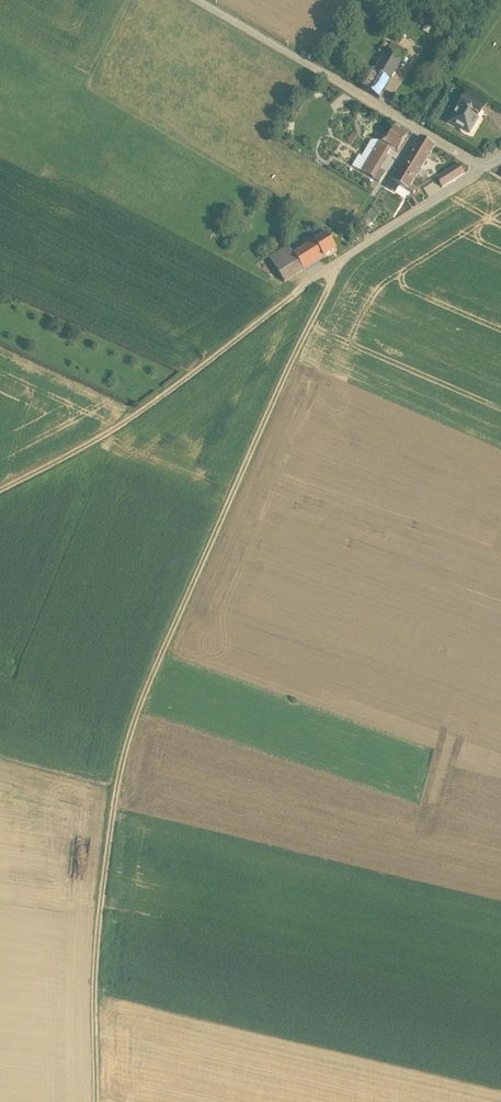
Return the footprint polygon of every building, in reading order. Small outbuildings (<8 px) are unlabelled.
[(406,56),(392,48),(362,94),(378,104),(406,56)] [(468,138),(485,110),(466,99),(449,127),(468,138)] [(361,176),(379,187),(385,177),(381,174),(387,164),(385,163),(391,154),(397,157),(406,141),(394,134),(388,142),(385,141),(381,147),(379,146),(361,176)] [(346,147),(351,150),(356,142),(351,139),(346,147)] [(434,150),(419,141),(402,171),(398,169),(389,186),(415,202),(419,195),(411,189),(434,150)] [(492,159),(496,154),(490,150),(488,151),(487,153),(487,155),(492,159)] [(441,192),(464,178),(458,168),(436,182),(441,192)] [(365,222),(360,229),(365,233),(366,231),(371,234),(375,229),(365,222)] [(288,250),(269,262),(284,287),(336,254),(322,233),(313,238),(316,245),(293,258),(288,250)]
